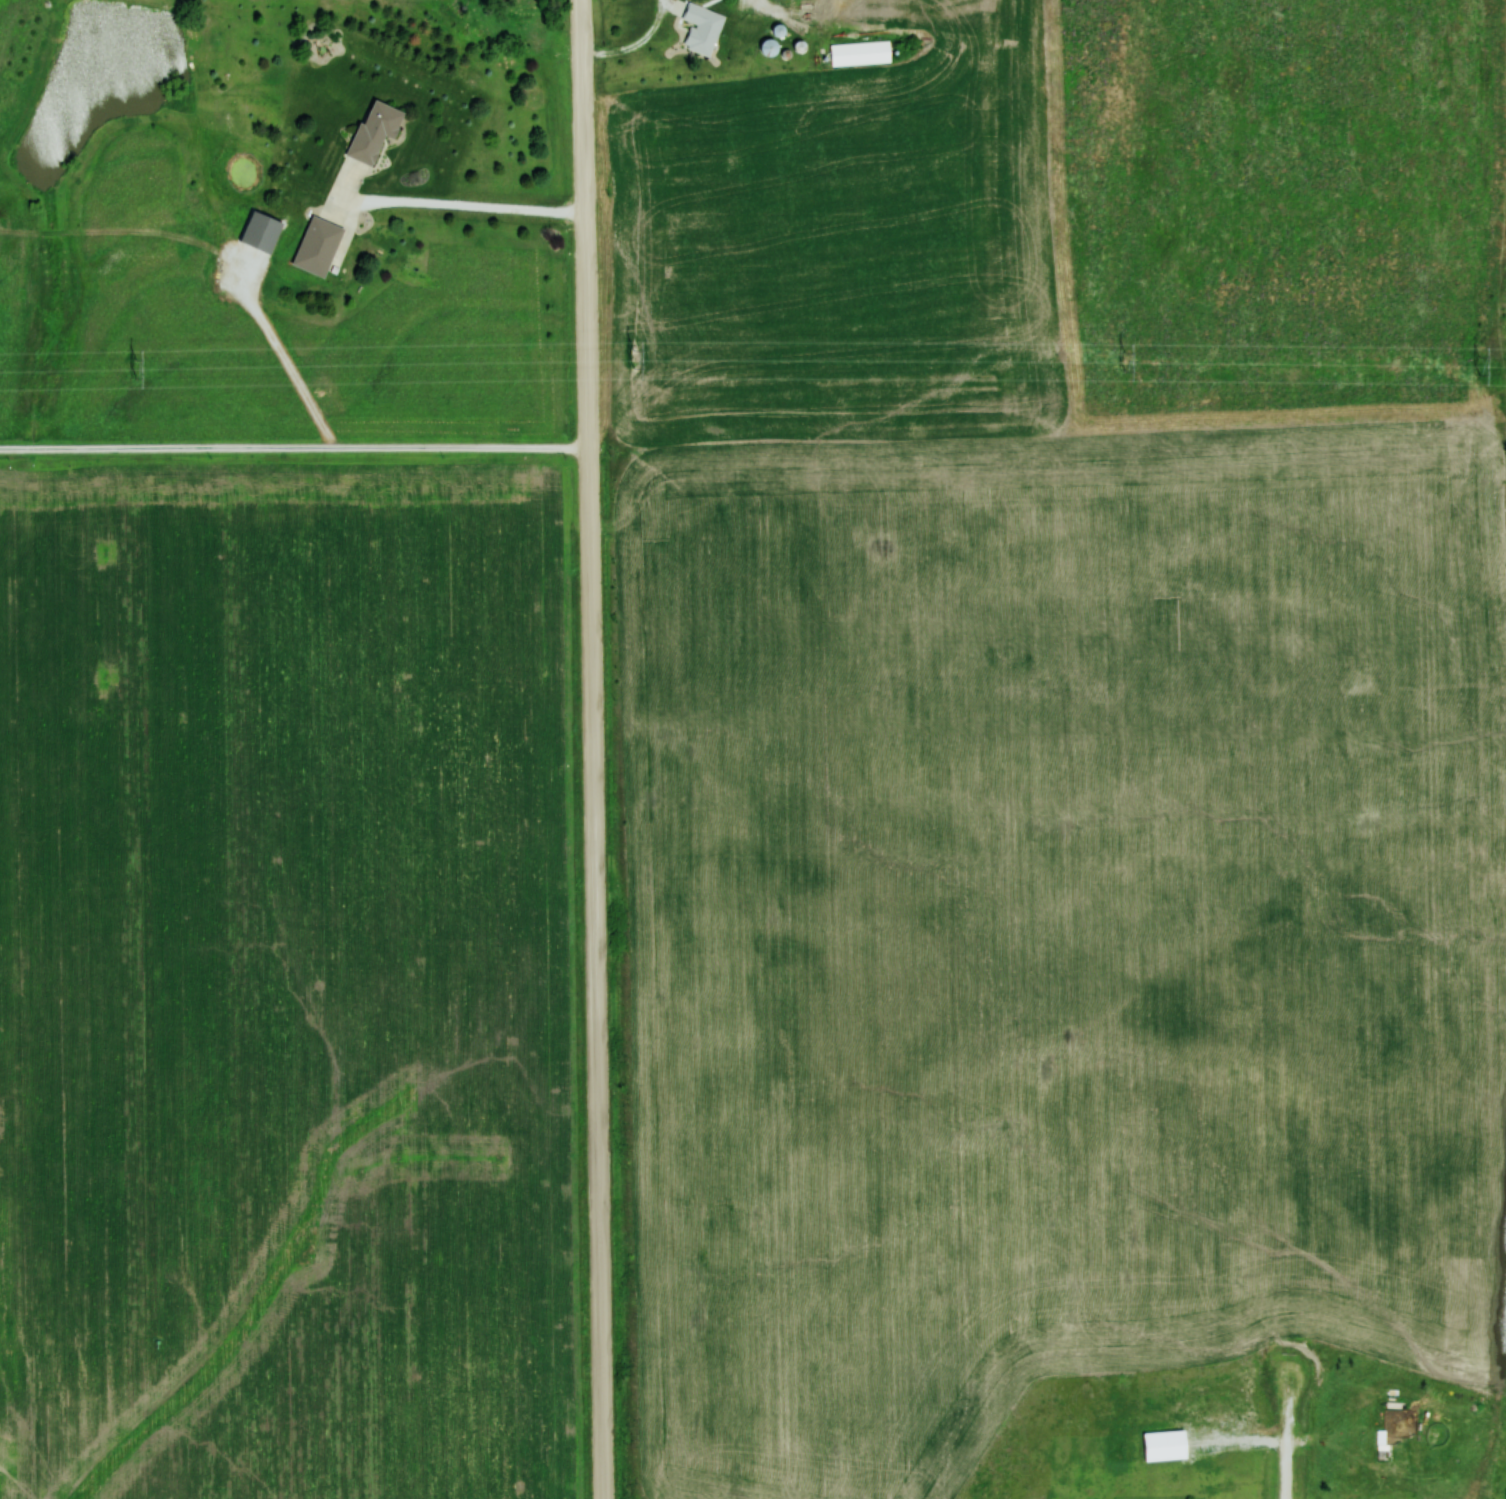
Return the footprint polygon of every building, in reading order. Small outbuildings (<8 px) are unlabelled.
[(814,6),(800,6),(800,19),(814,19),(814,6)] [(759,44),(765,57),(778,51),(772,39),(759,44)] [(829,44),(830,66),(891,64),(890,41),(829,44)] [(405,112),(371,98),(347,155),(372,166),(386,135),(394,139),(405,112)] [(239,241),(270,254),(283,223),(252,210),(239,241)] [(292,265),(326,278),(345,228),(311,215),(292,265)]
